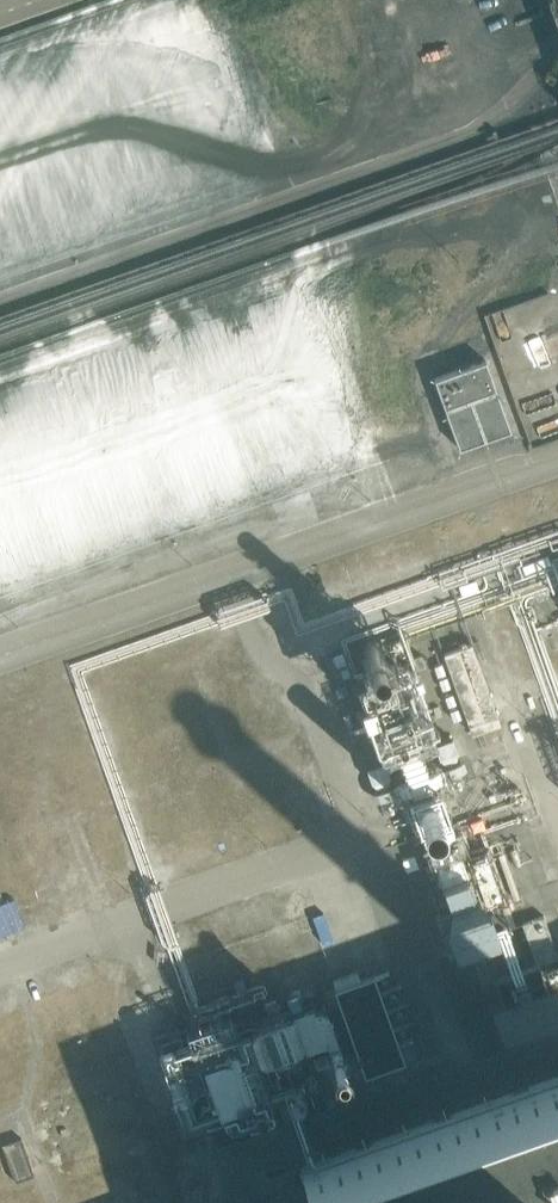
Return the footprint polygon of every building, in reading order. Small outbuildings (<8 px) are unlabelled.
[(459,448),(509,430),(484,361),(434,380),(459,448)] [(400,631),(348,630),(449,947),(501,931),(491,899),(504,895),(495,866),(505,862),(502,854),(508,852),(509,843),(503,826),(523,819),(489,819),(487,811),(448,824),(448,810),(440,783),(457,778),(457,749),(450,725),(437,729),(434,720),(436,719),(408,632),(408,654),(400,631)] [(473,731),(501,721),(472,642),(445,652),(473,731)] [(376,976),(396,1024),(411,1018),(392,969),(376,976)] [(338,987),(366,1074),(405,1062),(377,975),(338,987)] [(230,1019),(160,1037),(184,1132),(277,1109),(274,1099),(325,1086),(329,1104),(344,1100),(340,1084),(362,1079),(343,1000),(232,1027),(230,1019)] [(14,1182),(33,1175),(20,1138),(7,1143),(2,1145),(14,1182)] [(514,1180),(512,1176),(435,1202),(557,1202),(557,1166),(514,1180)]
